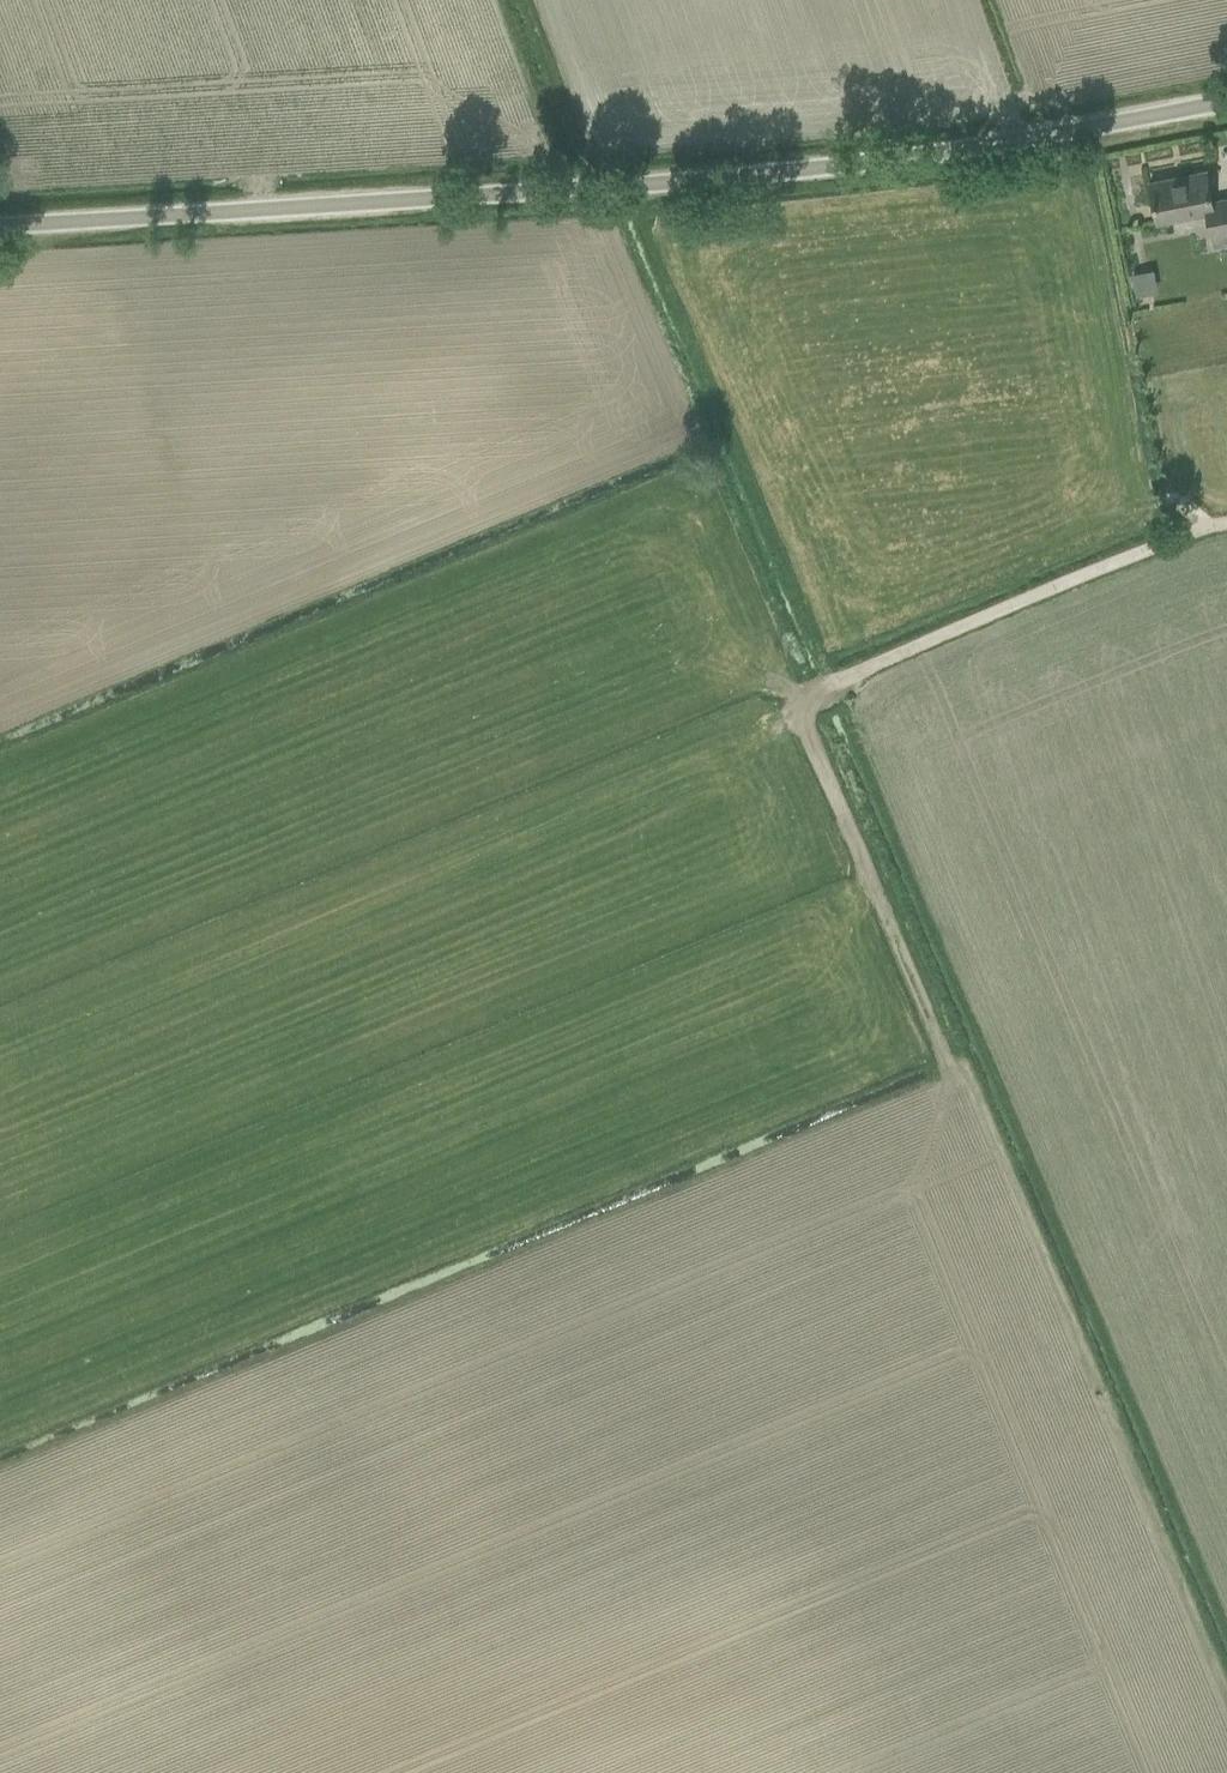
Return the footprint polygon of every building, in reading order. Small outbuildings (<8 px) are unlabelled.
[(1150,182),(1155,206),(1158,221),(1209,211),(1214,234),(1210,235),(1212,247),(1226,244),(1226,199),(1213,202),(1207,171),(1150,182)] [(1154,270),(1133,273),(1136,295),(1158,292),(1154,270)]
